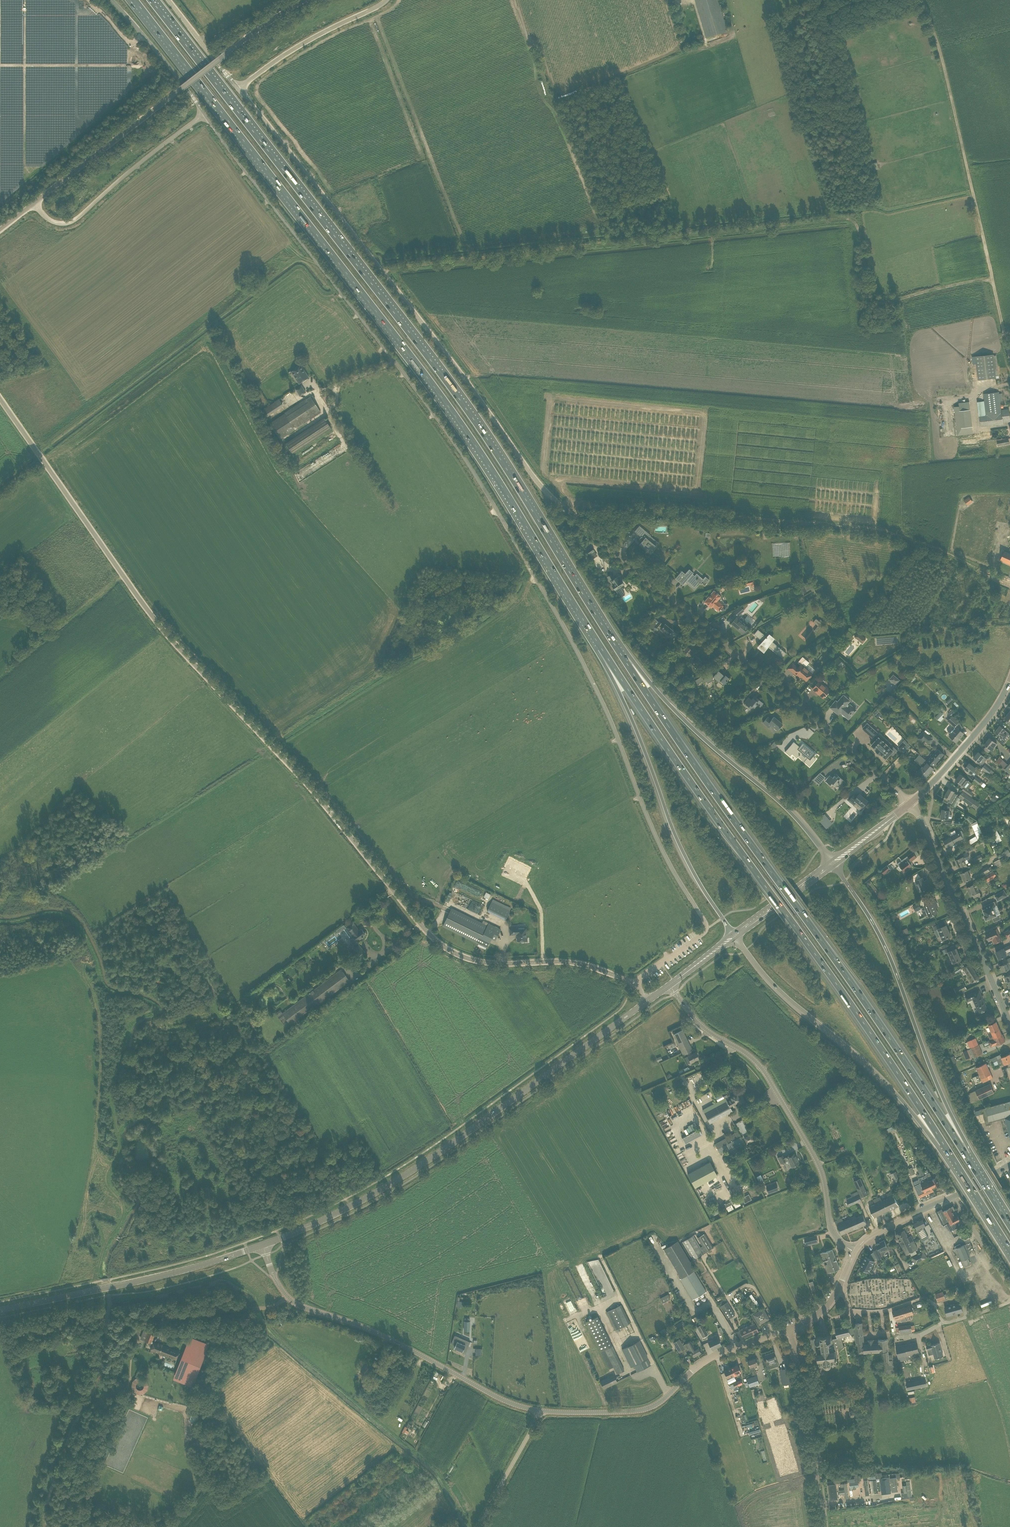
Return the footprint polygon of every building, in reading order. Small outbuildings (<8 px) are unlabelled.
[(706,38),(727,31),(718,0),(695,0),(706,38)] [(978,380),(996,378),(993,354),(976,356),(978,380)] [(303,381),(303,382),(306,380),(306,379),(309,377),(305,371),(304,372),(302,369),(303,368),(300,364),(296,367),(297,368),(291,372),(299,383),(303,381)] [(296,389),(300,396),(306,392),(301,385),(296,389)] [(1006,422),(1009,421),(1009,416),(1009,409),(1004,410),(1002,410),(1002,414),(1001,414),(998,392),(984,394),(985,401),(978,402),(979,416),(981,427),(1003,424),(1003,422),(1006,422)] [(280,439),(321,412),(310,397),(270,424),(280,439)] [(260,411),(265,419),(285,407),(280,399),(260,411)] [(973,434),(972,427),(969,402),(958,404),(958,406),(955,407),(956,420),(958,436),(973,434)] [(286,443),(293,454),(331,428),(324,418),(286,443)] [(973,502),(969,497),(964,500),(968,505),(973,502)] [(650,535),(639,526),(635,531),(641,537),(639,540),(641,542),(640,544),(647,550),(646,551),(649,554),(656,546),(647,539),(650,535)] [(594,551),(589,544),(584,547),(587,550),(589,554),(594,551)] [(1004,551),(1000,560),(1009,564),(1009,554),(1004,551)] [(705,576),(700,582),(697,579),(698,579),(698,578),(697,578),(692,574),(693,573),(689,569),(685,574),(682,571),(675,578),(683,585),(685,582),(694,590),(701,582),(705,586),(709,580),(705,576)] [(620,598),(625,595),(620,586),(623,584),(621,580),(620,580),(618,576),(614,579),(611,575),(607,577),(613,585),(612,585),(613,586),(612,587),(613,589),(614,589),(620,598)] [(803,585),(798,588),(801,594),(807,591),(803,585)] [(704,602),(709,606),(711,608),(712,606),(718,611),(720,609),(722,610),(724,610),(725,609),(727,608),(728,607),(728,606),(728,605),(727,604),(726,603),(725,604),(721,596),(718,594),(714,590),(704,602)] [(744,611),(741,607),(734,612),(738,616),(744,611)] [(747,622),(741,617),(739,620),(736,618),(737,618),(736,617),(731,624),(742,633),(746,630),(747,631),(747,630),(751,625),(748,622),(747,622)] [(823,625),(816,618),(813,622),(818,626),(813,631),(816,633),(823,625)] [(649,621),(646,625),(652,631),(656,626),(649,621)] [(672,630),(665,624),(664,625),(659,621),(656,625),(668,636),(672,630)] [(758,629),(757,630),(754,634),(761,641),(757,646),(763,652),(768,646),(769,647),(776,654),(777,654),(782,658),(786,653),(772,641),(774,638),(769,633),(766,636),(758,629)] [(862,643),(866,639),(858,632),(854,637),(862,643)] [(695,665),(700,659),(695,655),(690,651),(691,650),(688,648),(683,653),(686,656),(688,654),(691,657),(689,660),(695,665)] [(791,664),(788,668),(797,676),(799,678),(801,676),(806,680),(809,676),(812,673),(805,667),(809,662),(808,662),(802,657),(797,663),(800,665),(798,667),(793,663),(791,664)] [(718,670),(713,677),(719,682),(720,681),(724,685),(729,678),(725,675),(724,676),(718,670)] [(896,685),(900,680),(893,674),(889,679),(896,685)] [(703,679),(701,676),(695,680),(697,684),(702,681),(703,683),(706,681),(707,683),(713,679),(710,675),(704,678),(705,679),(703,679)] [(823,698),(830,689),(826,686),(825,686),(819,681),(813,689),(823,698)] [(833,703),(830,707),(835,712),(838,714),(840,712),(847,718),(848,719),(851,716),(857,709),(850,703),(848,705),(847,704),(850,700),(843,695),(837,701),(836,700),(834,702),(833,703)] [(763,703),(757,698),(755,700),(753,698),(751,700),(748,697),(744,702),(750,708),(752,706),(754,708),(757,705),(760,707),(763,703)] [(951,717),(948,720),(953,725),(955,727),(959,721),(953,716),(956,714),(953,710),(948,713),(951,717)] [(783,724),(774,717),(771,720),(768,717),(763,723),(769,728),(771,725),(777,730),(783,724)] [(952,726),(948,731),(951,734),(949,736),(953,739),(957,742),(964,733),(960,730),(963,728),(959,721),(955,727),(953,725),(952,726)] [(893,755),(897,750),(892,745),(890,747),(889,746),(890,746),(884,741),(883,741),(877,735),(879,733),(871,726),(867,723),(863,728),(874,739),(875,738),(876,740),(871,745),(876,750),(881,754),(886,759),(891,753),(893,755)] [(1000,736),(998,739),(1003,744),(1009,736),(1009,735),(1009,733),(1009,732),(1006,730),(1004,728),(1000,725),(995,732),(1000,736)] [(929,744),(933,739),(924,731),(917,738),(922,742),(925,740),(929,744)] [(997,744),(990,738),(985,745),(986,746),(984,749),(988,753),(991,750),(991,751),(997,744)] [(906,745),(901,750),(904,752),(910,746),(908,743),(906,741),(905,740),(903,742),(906,745)] [(787,750),(785,751),(790,756),(791,754),(792,753),(796,757),(801,752),(807,757),(804,761),(809,766),(816,759),(813,756),(815,753),(803,743),(799,747),(798,746),(798,745),(794,741),(792,743),(792,744),(792,745),(795,747),(796,748),(792,753),(791,752),(788,750),(788,749),(787,749),(787,750)] [(944,754),(940,751),(938,749),(927,761),(933,766),(944,754)] [(974,758),(979,762),(982,765),(985,762),(987,759),(978,752),(974,758)] [(917,758),(916,759),(920,763),(919,763),(923,766),(917,772),(925,779),(931,772),(934,769),(934,768),(927,762),(927,761),(920,755),(920,754),(917,758)] [(1007,764),(1000,757),(996,761),(1009,774),(1009,762),(1007,764)] [(821,761),(812,769),(817,775),(826,766),(821,761)] [(971,774),(972,774),(974,776),(976,772),(978,774),(981,770),(976,766),(975,768),(969,763),(965,769),(971,774)] [(991,775),(993,772),(985,765),(982,768),(991,775)] [(819,785),(825,777),(820,772),(812,779),(819,785)] [(973,784),(960,774),(956,780),(964,787),(962,790),(971,797),(973,793),(968,789),(973,784)] [(841,785),(845,781),(838,776),(837,778),(834,776),(833,778),(830,775),(826,779),(825,781),(831,786),(833,784),(835,786),(838,783),(841,785)] [(986,785),(981,781),(976,777),(974,780),(979,784),(984,787),(986,785)] [(945,798),(943,801),(948,803),(949,802),(952,804),(958,794),(954,792),(954,791),(953,791),(949,788),(945,796),(944,798),(945,798)] [(980,804),(976,801),(963,791),(959,796),(972,806),(976,809),(980,804)] [(856,802),(863,807),(868,801),(859,793),(856,796),(854,794),(849,800),(854,805),(856,802)] [(949,814),(950,807),(946,806),(946,810),(942,809),(941,818),(946,818),(948,819),(948,818),(952,819),(952,814),(949,814)] [(971,824),(978,838),(983,836),(978,824),(979,824),(978,821),(977,822),(977,821),(971,824)] [(996,829),(991,832),(995,839),(1000,836),(996,829)] [(947,848),(952,845),(955,844),(954,843),(965,837),(961,830),(959,832),(951,837),(950,836),(943,840),(947,848)] [(1002,853),(997,855),(999,858),(1003,855),(1007,861),(1009,860),(1009,852),(1008,849),(1002,853)] [(905,872),(908,869),(912,866),(909,862),(911,860),(911,861),(917,857),(913,852),(897,864),(901,869),(902,868),(905,872)] [(961,857),(955,860),(958,867),(963,865),(966,864),(966,863),(969,862),(967,859),(970,858),(968,852),(966,853),(964,853),(960,855),(961,857)] [(980,854),(972,859),(974,863),(982,858),(980,854)] [(1000,859),(993,862),(996,868),(1003,864),(1000,859)] [(887,865),(881,870),(884,874),(890,869),(887,865)] [(980,876),(992,870),(990,866),(987,868),(987,867),(978,872),(980,876)] [(964,881),(969,879),(971,878),(969,874),(974,872),(972,869),(961,873),(964,881)] [(993,871),(983,877),(986,883),(996,877),(993,871)] [(922,891),(925,890),(930,888),(927,880),(924,881),(923,877),(915,881),(917,884),(919,883),(922,891)] [(974,897),(979,895),(980,895),(978,890),(977,887),(978,886),(977,883),(973,885),(967,887),(970,896),(973,895),(974,897)] [(1004,891),(995,896),(998,900),(1006,895),(1004,891)] [(931,902),(924,905),(929,916),(933,914),(938,912),(935,907),(938,906),(937,904),(935,900),(931,902)] [(510,911),(492,902),(487,911),(505,920),(510,911)] [(986,920),(986,919),(986,920),(993,917),(994,921),(1000,918),(995,906),(994,902),(989,904),(985,906),(985,907),(986,909),(983,910),(985,915),(984,915),(984,916),(983,917),(983,918),(983,919),(984,919),(985,920),(986,920)] [(913,906),(916,911),(921,908),(918,903),(913,906)] [(501,929),(496,927),(488,923),(487,925),(452,908),(443,926),(487,947),(491,938),(495,940),(501,929)] [(346,927),(353,937),(356,941),(366,934),(361,929),(358,931),(355,926),(353,922),(349,925),(346,927)] [(943,940),(946,938),(951,936),(946,925),(945,925),(944,922),(933,927),(935,930),(938,929),(943,940)] [(526,927),(509,928),(509,930),(510,935),(514,935),(517,935),(517,941),(522,941),(522,939),(526,939),(526,934),(526,927)] [(989,941),(990,940),(993,939),(994,943),(1002,940),(999,934),(997,935),(995,930),(986,934),(989,941)] [(365,952),(358,944),(352,948),(358,957),(365,952)] [(1007,955),(1006,953),(1009,951),(1009,946),(1009,945),(996,952),(999,959),(1007,955)] [(953,963),(956,961),(961,959),(956,948),(955,949),(954,946),(945,949),(946,953),(948,952),(953,963)] [(1002,961),(1004,964),(999,966),(1002,972),(1007,970),(1009,968),(1009,967),(1009,964),(1009,958),(1007,959),(1002,961)] [(979,978),(969,963),(965,966),(962,967),(963,968),(972,983),(979,978)] [(963,964),(953,970),(956,973),(963,968),(962,967),(965,966),(963,964)] [(275,1013),(280,1020),(285,1017),(291,1025),(350,981),(343,971),(342,969),(341,970),(341,969),(283,1013),(280,1009),(275,1013)] [(956,987),(953,988),(954,989),(956,994),(959,993),(960,993),(964,990),(961,984),(956,986),(956,987)] [(979,1012),(982,1011),(987,1009),(979,991),(965,996),(967,1001),(973,999),(979,1012)] [(994,1038),(1002,1034),(996,1022),(988,1025),(989,1027),(986,1028),(988,1032),(987,1033),(990,1040),(994,1038)] [(694,1061),(699,1059),(695,1052),(692,1053),(691,1051),(692,1050),(683,1030),(673,1034),(676,1039),(683,1054),(687,1053),(689,1055),(688,1056),(691,1062),(694,1061)] [(1000,1043),(1005,1041),(1002,1034),(994,1038),(994,1039),(989,1041),(991,1047),(993,1046),(1000,1043)] [(979,1045),(976,1038),(968,1042),(966,1043),(969,1049),(979,1045)] [(969,1049),(968,1050),(971,1057),(973,1056),(974,1057),(982,1054),(979,1045),(969,1049)] [(998,1061),(998,1063),(1001,1062),(1003,1061),(1005,1064),(1009,1062),(1009,1053),(998,1058),(997,1055),(991,1058),(993,1063),(998,1061)] [(981,1078),(983,1083),(993,1078),(986,1063),(976,1068),(979,1074),(973,1077),(975,1082),(978,1081),(978,1080),(981,1078)] [(979,1099),(994,1092),(990,1084),(975,1090),(979,1099)] [(718,1102),(703,1110),(710,1123),(732,1111),(730,1106),(732,1105),(734,1108),(736,1106),(735,1104),(737,1103),(738,1106),(746,1102),(744,1099),(743,1098),(743,1097),(742,1095),(739,1096),(737,1093),(730,1097),(731,1099),(728,1100),(729,1101),(728,1102),(725,1098),(727,1096),(725,1092),(715,1098),(718,1102)] [(1009,1101),(980,1109),(980,1110),(975,1111),(976,1115),(981,1114),(983,1114),(986,1126),(993,1124),(992,1122),(1001,1119),(1004,1132),(1008,1131),(1009,1137),(1009,1102),(1009,1101)] [(743,1119),(736,1123),(741,1134),(748,1131),(743,1119)] [(900,1123),(885,1130),(887,1133),(901,1126),(900,1123)] [(702,1134),(699,1129),(683,1138),(686,1143),(702,1134)] [(738,1132),(714,1142),(720,1156),(738,1148),(738,1147),(744,1144),(738,1132)] [(744,1136),(746,1143),(754,1141),(752,1134),(744,1136)] [(796,1166),(795,1164),(798,1162),(798,1161),(797,1159),(794,1154),(791,1156),(790,1155),(784,1158),(782,1155),(777,1158),(781,1164),(787,1161),(788,1162),(786,1163),(788,1168),(792,1167),(792,1168),(796,1166)] [(695,1187),(717,1175),(710,1161),(687,1173),(695,1187)] [(919,1179),(913,1182),(918,1193),(920,1197),(934,1191),(932,1188),(933,1188),(926,1174),(925,1175),(921,1166),(917,1168),(919,1173),(917,1175),(919,1179)] [(930,1173),(926,1174),(933,1188),(940,1185),(938,1180),(937,1181),(936,1177),(932,1179),(930,1173)] [(861,1197),(866,1195),(868,1194),(860,1178),(858,1179),(854,1181),(861,1197)] [(776,1183),(766,1187),(768,1194),(778,1190),(776,1183)] [(897,1201),(892,1192),(886,1195),(888,1198),(882,1201),(880,1197),(874,1200),(875,1204),(869,1207),(872,1212),(874,1217),(899,1205),(897,1201)] [(849,1205),(861,1200),(858,1193),(846,1199),(849,1205)] [(749,1194),(742,1198),(744,1203),(752,1199),(749,1194)] [(942,1212),(947,1221),(949,1221),(950,1224),(951,1226),(951,1225),(952,1226),(951,1226),(952,1230),(953,1230),(958,1227),(955,1222),(956,1222),(960,1220),(953,1206),(943,1211),(942,1212)] [(943,1211),(941,1209),(936,1212),(938,1216),(942,1224),(947,1221),(942,1212),(943,1211)] [(865,1219),(863,1215),(856,1218),(855,1215),(852,1217),(852,1216),(849,1217),(850,1219),(844,1222),(842,1218),(836,1221),(841,1234),(867,1224),(865,1219)] [(922,1218),(913,1222),(917,1229),(916,1230),(922,1241),(926,1239),(922,1231),(924,1229),(923,1227),(926,1226),(922,1218)] [(896,1234),(901,1245),(909,1241),(910,1243),(914,1241),(911,1236),(908,1237),(904,1230),(896,1234)] [(693,1260),(712,1248),(704,1234),(697,1238),(702,1246),(700,1247),(693,1235),(682,1242),(693,1260)] [(814,1236),(808,1237),(810,1243),(818,1241),(817,1235),(816,1235),(814,1236)] [(888,1248),(884,1240),(876,1244),(881,1252),(882,1255),(885,1253),(883,1250),(888,1248)] [(664,1249),(681,1278),(680,1279),(692,1300),(706,1291),(694,1271),(695,1270),(678,1241),(664,1249)] [(910,1243),(909,1241),(901,1245),(906,1255),(915,1251),(914,1250),(918,1249),(914,1241),(910,1243)] [(967,1248),(965,1244),(961,1246),(960,1244),(954,1246),(955,1248),(953,1249),(957,1258),(960,1257),(964,1267),(971,1264),(968,1258),(970,1257),(968,1251),(969,1251),(968,1248),(967,1248)] [(836,1259),(832,1249),(823,1252),(820,1253),(822,1259),(826,1258),(827,1262),(836,1259)] [(869,1257),(866,1256),(860,1267),(865,1270),(864,1271),(867,1273),(868,1271),(869,1272),(875,1261),(874,1260),(875,1259),(877,1258),(878,1260),(881,1258),(877,1249),(873,1251),(874,1252),(871,1254),(869,1257)] [(915,1263),(927,1257),(923,1251),(920,1252),(920,1253),(912,1257),(915,1263)] [(827,1262),(828,1264),(825,1265),(828,1272),(828,1271),(829,1272),(832,1271),(840,1268),(836,1259),(827,1262)] [(945,1299),(944,1295),(943,1292),(935,1294),(937,1301),(945,1299)] [(727,1302),(725,1303),(724,1300),(719,1303),(728,1319),(735,1315),(727,1302)] [(960,1303),(945,1307),(947,1316),(963,1311),(960,1303)] [(621,1305),(607,1312),(616,1330),(630,1323),(621,1305)] [(911,1305),(892,1311),(895,1319),(900,1318),(901,1322),(907,1320),(905,1316),(914,1314),(911,1305)] [(769,1318),(763,1308),(753,1314),(759,1324),(769,1318)] [(616,1353),(598,1316),(586,1322),(609,1369),(614,1367),(617,1374),(625,1370),(616,1353)] [(855,1323),(856,1345),(858,1345),(859,1353),(873,1352),(884,1351),(885,1373),(893,1373),(892,1360),(889,1361),(888,1351),(888,1350),(887,1339),(888,1339),(887,1339),(879,1339),(878,1339),(874,1340),(874,1339),(868,1340),(868,1341),(864,1341),(863,1332),(863,1322),(860,1323),(857,1323),(855,1323)] [(758,1331),(754,1323),(739,1330),(741,1333),(743,1338),(758,1331)] [(708,1335),(702,1324),(697,1327),(703,1338),(708,1335)] [(834,1344),(834,1345),(833,1345),(834,1350),(835,1350),(835,1353),(837,1353),(837,1348),(844,1347),(842,1340),(846,1339),(845,1336),(854,1333),(853,1327),(849,1328),(848,1325),(835,1328),(836,1333),(838,1338),(833,1339),(833,1344),(834,1344)] [(911,1325),(899,1327),(900,1331),(900,1333),(900,1334),(912,1332),(911,1330),(911,1325)] [(152,1343),(156,1332),(149,1329),(145,1340),(152,1343)] [(455,1335),(451,1343),(456,1345),(454,1348),(462,1351),(463,1350),(466,1351),(470,1342),(455,1335)] [(833,1339),(832,1339),(831,1335),(827,1335),(827,1336),(821,1336),(817,1337),(817,1341),(817,1347),(817,1348),(817,1347),(818,1353),(817,1353),(819,1366),(815,1367),(814,1367),(814,1368),(824,1366),(825,1366),(825,1367),(827,1368),(830,1367),(831,1366),(831,1365),(832,1365),(832,1367),(834,1367),(834,1365),(837,1365),(836,1358),(837,1358),(836,1358),(838,1357),(837,1353),(835,1353),(835,1350),(834,1350),(833,1345),(834,1345),(834,1344),(833,1344),(833,1339)] [(190,1336),(175,1376),(193,1383),(209,1344),(190,1336)] [(721,1345),(719,1340),(718,1338),(708,1342),(710,1345),(712,1349),(721,1345)] [(701,1353),(699,1348),(697,1346),(695,1348),(690,1340),(686,1343),(682,1345),(679,1339),(674,1342),(679,1352),(684,1349),(685,1350),(689,1348),(694,1357),(701,1353)] [(651,1365),(648,1361),(639,1341),(625,1347),(635,1367),(637,1372),(651,1365)] [(154,1342),(151,1350),(176,1360),(179,1351),(154,1342)] [(904,1345),(906,1352),(905,1353),(906,1358),(906,1359),(912,1358),(911,1354),(919,1353),(917,1342),(904,1345)] [(931,1345),(926,1346),(929,1355),(934,1354),(935,1358),(943,1356),(939,1342),(931,1345)] [(904,1345),(896,1347),(899,1361),(903,1360),(903,1359),(906,1358),(905,1353),(906,1352),(904,1345)] [(773,1363),(777,1362),(775,1358),(773,1351),(765,1354),(763,1355),(764,1359),(766,1359),(768,1364),(769,1367),(774,1366),(773,1363)] [(757,1362),(755,1358),(747,1360),(749,1365),(749,1367),(750,1367),(753,1375),(755,1374),(752,1365),(757,1364),(757,1362)] [(365,1373),(369,1366),(365,1363),(360,1371),(365,1373)] [(734,1376),(737,1375),(736,1373),(740,1372),(739,1369),(737,1365),(731,1368),(734,1376)] [(731,1368),(724,1371),(726,1376),(727,1378),(731,1376),(732,1377),(734,1376),(731,1368)] [(790,1368),(780,1370),(782,1386),(790,1385),(789,1383),(793,1383),(790,1368)] [(617,1382),(615,1377),(613,1374),(607,1378),(601,1381),(602,1384),(604,1388),(617,1382)] [(749,1387),(757,1384),(758,1387),(760,1386),(759,1384),(756,1376),(747,1379),(749,1387)] [(147,1394),(148,1379),(134,1378),(132,1393),(147,1394)] [(924,1379),(906,1383),(908,1389),(926,1385),(924,1379)] [(756,1396),(755,1396),(756,1397),(753,1398),(755,1406),(758,1405),(758,1406),(765,1403),(764,1400),(757,1402),(757,1401),(765,1399),(763,1394),(756,1396)] [(197,1422),(198,1415),(191,1413),(189,1421),(197,1422)] [(882,1478),(880,1478),(882,1493),(891,1492),(889,1477),(882,1478)] [(855,1481),(855,1479),(849,1479),(850,1488),(853,1487),(853,1488),(856,1488),(856,1487),(859,1487),(858,1481),(855,1482),(855,1481)] [(912,1496),(910,1481),(906,1481),(907,1485),(903,1486),(904,1493),(908,1493),(908,1496),(912,1496)] [(849,1497),(847,1483),(841,1484),(841,1487),(844,1486),(845,1490),(840,1490),(840,1494),(845,1494),(846,1498),(849,1497)] [(833,1499),(834,1499),(838,1499),(836,1485),(836,1484),(832,1485),(828,1485),(830,1500),(833,1499)]
